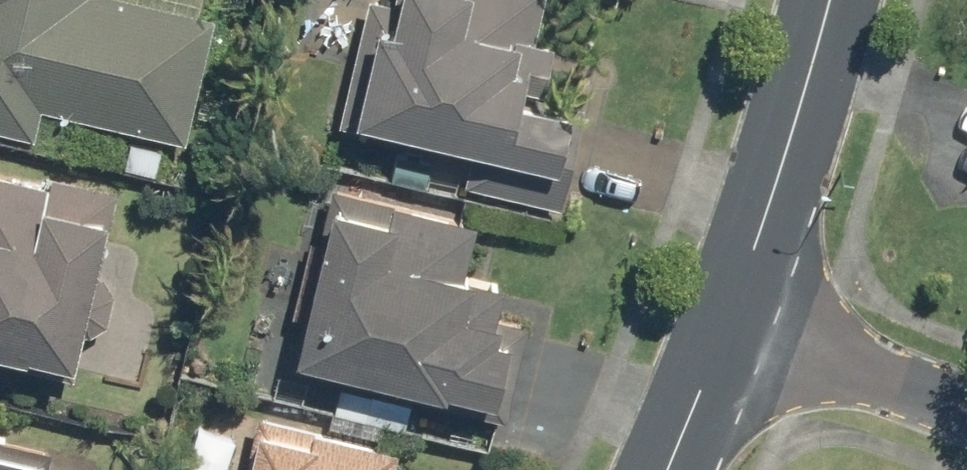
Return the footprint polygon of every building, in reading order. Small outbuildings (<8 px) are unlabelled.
[(30,141),(37,110),(181,143),(211,16),(194,12),(197,0),(0,0),(0,134),(30,141)] [(556,209),(583,104),(536,92),(550,38),(529,32),(537,0),(363,0),(331,125),(465,159),(459,184),(556,209)] [(71,381),(118,189),(47,172),(44,183),(0,173),(0,364),(71,381)] [(322,201),(285,358),(506,410),(527,322),(489,313),(497,280),(458,271),(471,219),(385,199),(381,215),(322,201)] [(238,469),(387,469),(393,446),(251,413),(238,469)] [(41,448),(0,438),(0,469),(36,469),(41,448)]
